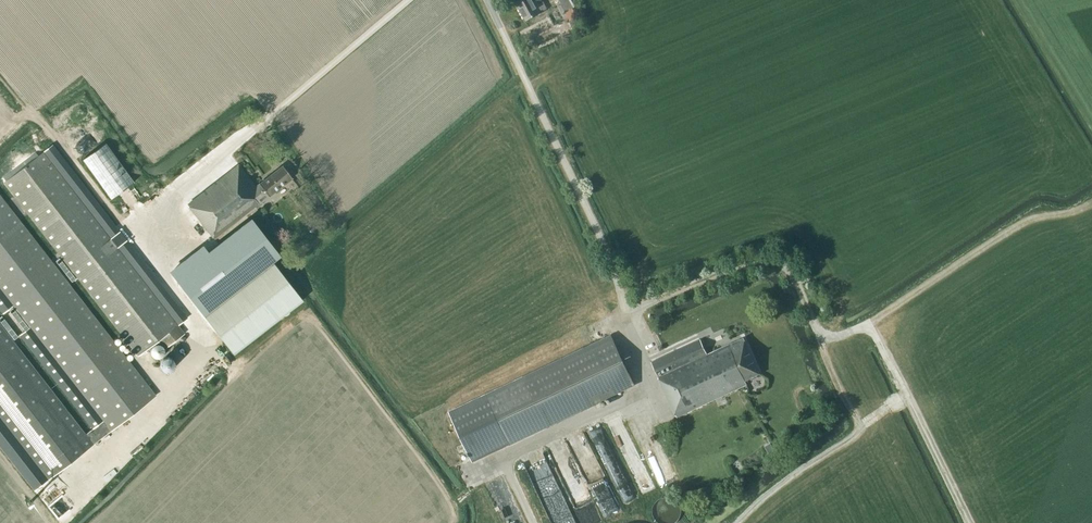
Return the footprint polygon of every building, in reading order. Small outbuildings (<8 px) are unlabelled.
[(538,0),(518,0),(515,1),(525,20),(547,7),(543,1),(539,3),(538,0)] [(568,0),(559,0),(565,11),(572,8),(568,0)] [(111,199),(134,183),(106,144),(83,160),(111,199)] [(166,348),(183,334),(42,152),(4,182),(138,356),(159,339),(166,348)] [(259,184),(256,187),(239,165),(187,205),(214,239),(221,233),(255,207),(256,209),(262,204),(261,202),(292,179),(283,166),(260,184),(259,184)] [(104,420),(85,435),(0,326),(0,416),(48,478),(103,437),(155,396),(0,197),(0,288),(104,420)] [(204,317),(242,288),(250,282),(274,263),(272,262),(278,257),(250,220),(249,220),(225,238),(211,250),(174,278),(204,317)] [(243,273),(235,279),(242,288),(204,317),(232,353),(301,299),(274,263),(250,282),(243,273)] [(658,331),(654,332),(660,346),(664,344),(658,331)] [(472,462),(509,444),(545,428),(634,385),(611,336),(449,413),(472,462)] [(760,373),(743,337),(718,349),(707,354),(700,340),(651,362),(658,377),(677,416),(747,383),(745,380),(751,377),(752,380),(758,377),(757,374),(760,373)] [(509,483),(491,490),(504,522),(525,522),(509,483)]
